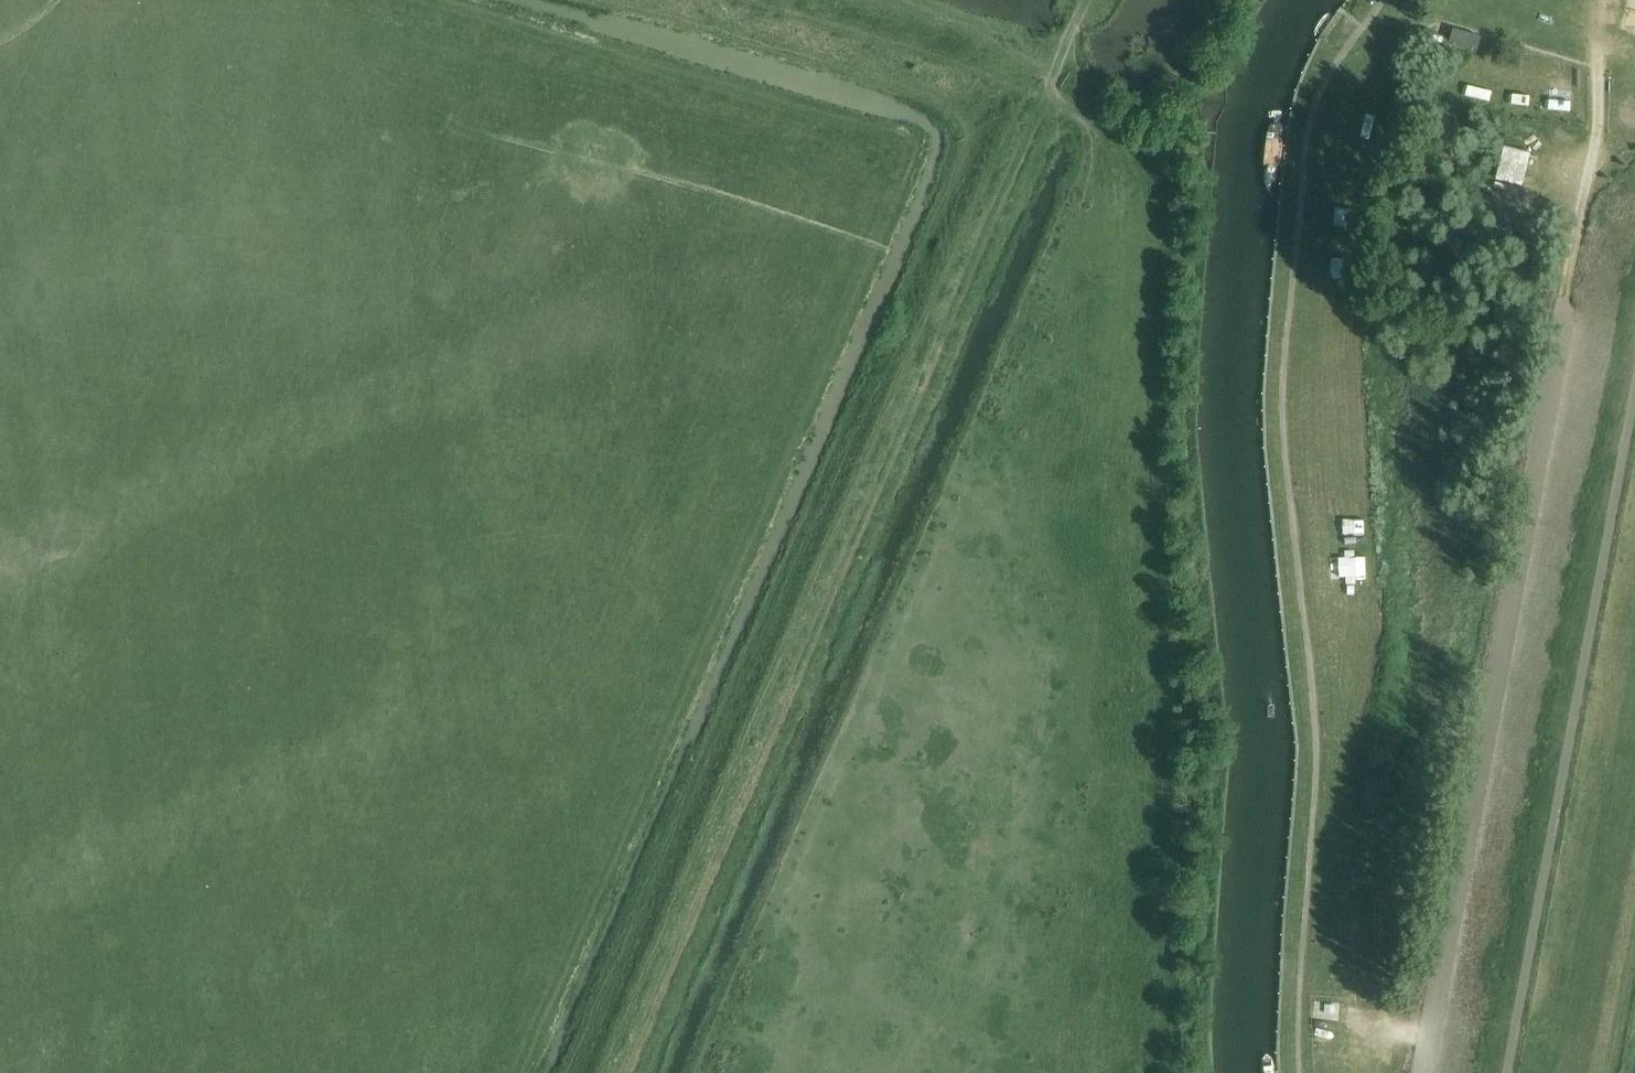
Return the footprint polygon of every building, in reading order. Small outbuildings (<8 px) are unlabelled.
[(1448,42),(1479,52),(1483,41),(1452,31),(1448,42)] [(1530,154),(1503,146),(1493,180),(1521,188),(1530,154)]
